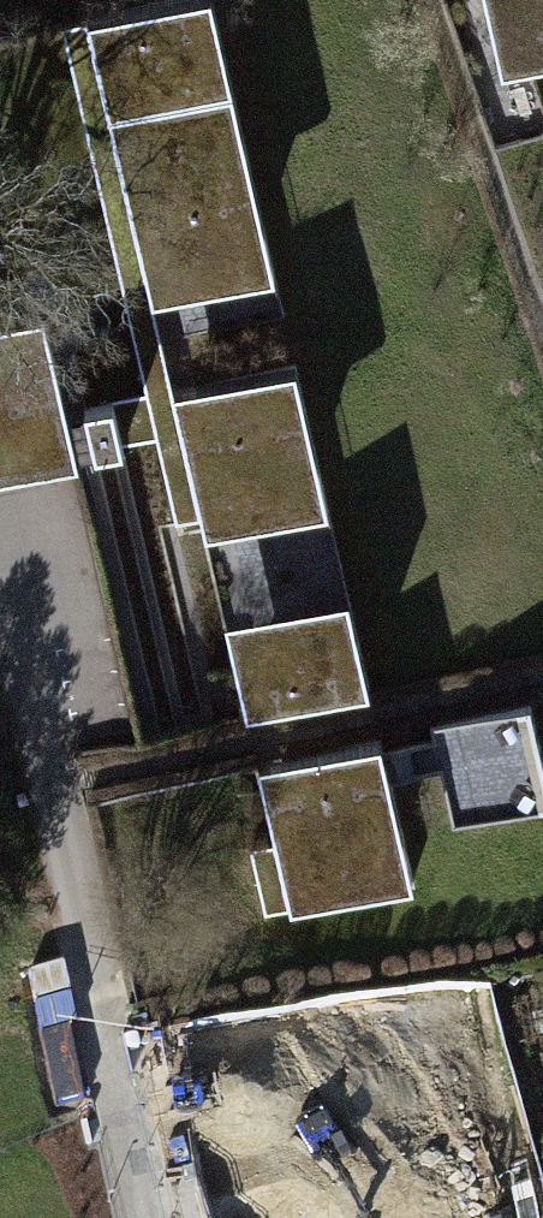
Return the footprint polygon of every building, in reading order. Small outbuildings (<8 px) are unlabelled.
[(86,22),(144,292),(262,267),(204,0),(189,0),(86,22)] [(502,73),(542,65),(542,0),(489,0),(502,73)] [(218,292),(179,296),(184,346),(222,343),(218,292)] [(237,351),(283,342),(276,305),(230,314),(237,351)] [(75,453),(38,310),(0,320),(0,473),(75,453)] [(287,360),(172,386),(205,528),(320,502),(287,360)] [(345,584),(222,613),(244,708),(368,679),(345,584)] [(542,822),(542,738),(535,695),(386,723),(399,790),(446,781),(457,839),(542,822)] [(379,735),(259,760),(288,900),(408,875),(379,735)] [(398,1103),(366,1110),(377,1172),(410,1166),(398,1103)]
